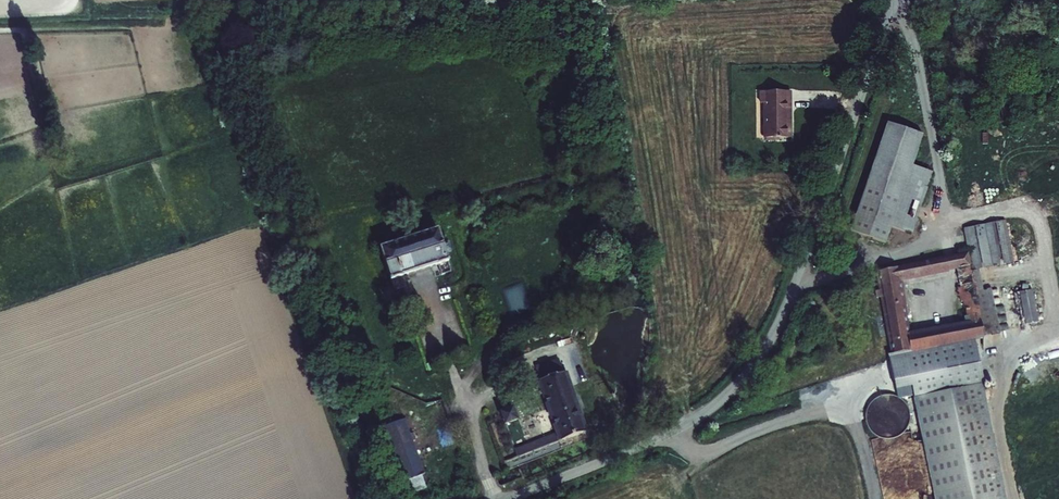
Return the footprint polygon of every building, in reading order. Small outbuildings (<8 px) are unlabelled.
[(770,140),(793,140),(793,118),(797,118),(797,93),(766,93),(766,103),(770,103),(770,140)] [(895,123),(855,235),(891,248),(897,230),(913,236),(935,173),(917,166),(928,134),(895,123)] [(1010,218),(969,227),(977,267),(1019,258),(1010,218)] [(399,277),(403,276),(399,263),(430,252),(434,265),(439,264),(442,274),(451,271),(436,227),(379,245),(394,291),(403,288),(399,277)] [(399,263),(403,276),(434,265),(430,252),(399,263)] [(876,292),(877,297),(873,298),(876,311),(885,310),(894,357),(911,353),(924,351),(925,358),(939,355),(937,348),(988,337),(975,272),(972,254),(919,264),(904,268),(878,273),(882,290),(876,292)] [(902,257),(904,268),(919,264),(917,254),(902,257)] [(975,272),(988,337),(1004,334),(995,288),(987,290),(983,270),(975,272)] [(924,351),(911,353),(915,372),(992,356),(988,337),(937,348),(939,355),(925,358),(924,351)] [(585,431),(565,373),(540,381),(561,440),(585,431)] [(918,399),(939,498),(1010,498),(986,384),(918,399)] [(882,398),(880,399),(878,400),(876,402),(874,404),(873,406),(872,408),(871,410),(871,411),(870,414),(870,417),(870,419),(870,422),(871,423),(872,426),(873,429),(874,430),(875,432),(877,434),(880,436),(882,437),(884,438),(885,438),(888,439),(891,439),(893,439),(896,439),(897,439),(900,438),(901,437),(904,436),(905,435),(908,433),(909,431),(910,429),(911,428),(913,425),(913,422),(914,420),(914,417),(914,414),(913,413),(913,411),(912,408),(911,407),(910,405),(908,402),(905,400),(904,399),(902,398),(900,397),(897,396),(896,396),(893,395),(889,396),(888,396),(885,396),(884,397),(882,398)] [(510,405),(498,409),(503,422),(515,417),(510,405)] [(378,423),(400,481),(425,471),(409,430),(426,423),(420,407),(378,423)] [(555,434),(514,450),(516,457),(558,441),(555,434)]
